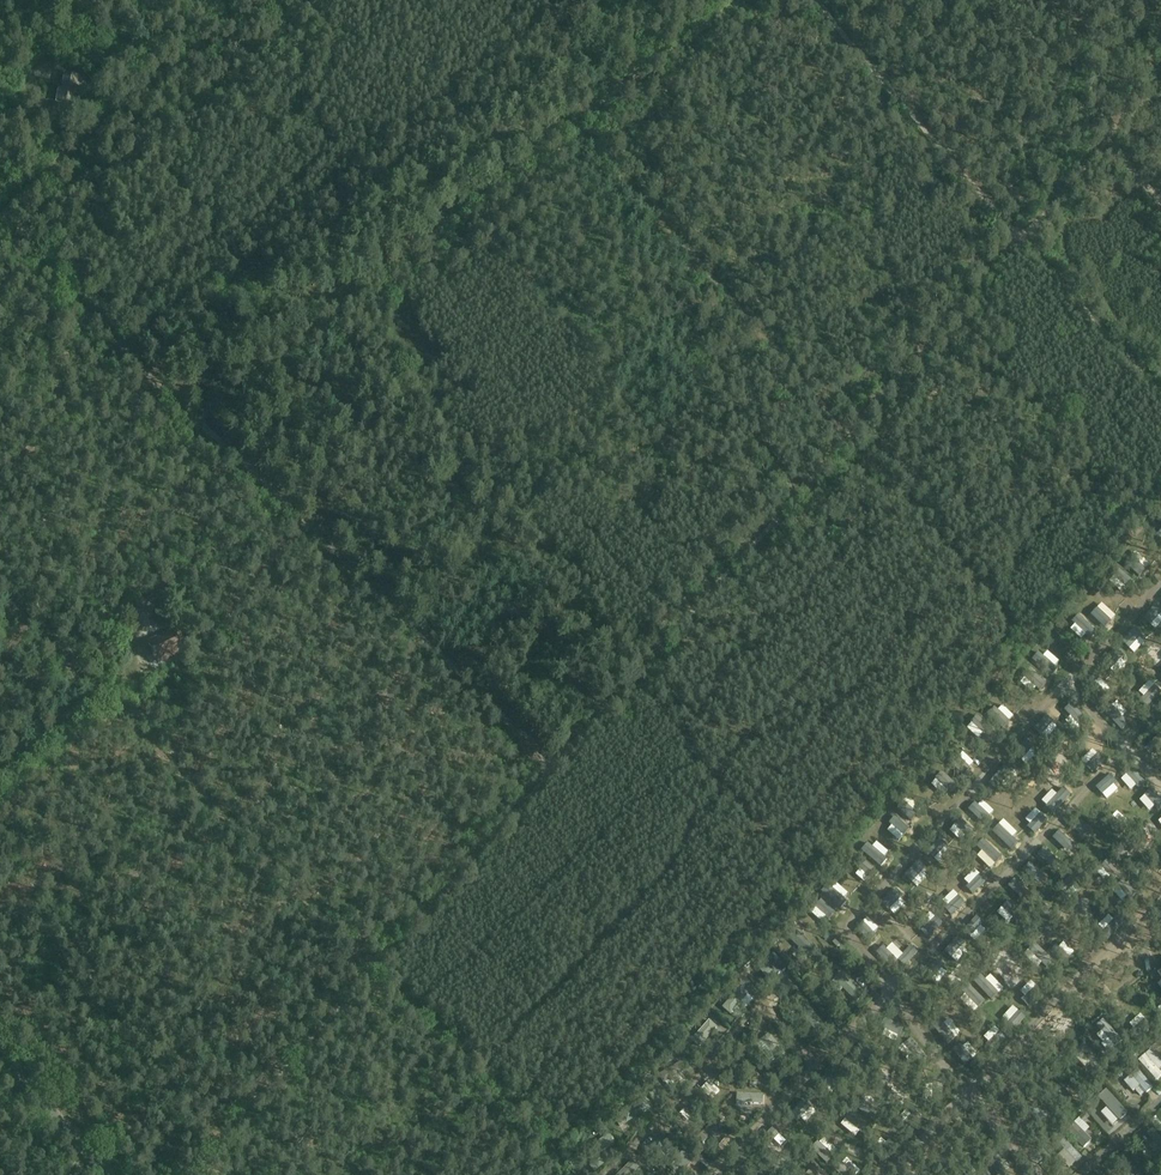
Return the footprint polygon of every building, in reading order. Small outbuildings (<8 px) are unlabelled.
[(82,86),(84,79),(66,75),(61,101),(74,103),(78,85),(82,86)] [(1085,605),(1091,617),(1099,614),(1092,601),(1085,605)] [(152,650),(151,650),(152,652),(153,652),(156,660),(157,660),(155,655),(163,652),(165,656),(181,650),(176,640),(181,638),(178,630),(149,642),(152,650)] [(1062,661),(1066,647),(1054,644),(1050,658),(1062,661)] [(1138,648),(1128,658),(1138,667),(1148,657),(1138,648)] [(1118,719),(1124,712),(1116,704),(1109,710),(1118,719)] [(1057,784),(1062,771),(1053,768),(1048,781),(1057,784)] [(931,776),(921,788),(934,798),(943,786),(931,776)] [(906,803),(911,809),(920,802),(914,795),(906,803)] [(991,806),(1003,816),(1012,805),(1001,795),(991,806)] [(1021,806),(1036,818),(1044,808),(1029,796),(1021,806)] [(1006,824),(1013,829),(1023,816),(1016,811),(1006,824)] [(993,834),(983,848),(991,854),(1001,840),(993,834)] [(875,858),(886,848),(873,835),(862,845),(875,858)] [(975,868),(984,859),(978,853),(969,862),(975,868)] [(840,899),(850,888),(838,877),(828,888),(840,899)] [(924,881),(914,886),(923,900),(932,895),(924,881)] [(895,933),(900,928),(889,916),(884,921),(895,933)] [(810,958),(818,950),(797,929),(789,937),(810,958)] [(1038,953),(1032,959),(1044,971),(1041,974),(1045,977),(1047,974),(1051,978),(1057,971),(1038,953)] [(777,976),(786,969),(774,954),(758,966),(765,975),(773,970),(777,976)] [(865,993),(842,971),(834,979),(857,1002),(865,993)] [(741,982),(748,977),(743,972),(737,977),(741,982)] [(749,993),(741,986),(723,1007),(731,1014),(749,993)] [(702,1014),(706,1018),(712,1012),(708,1008),(702,1014)] [(834,1022),(838,1027),(842,1024),(838,1019),(834,1022)] [(692,1039),(700,1047),(718,1027),(710,1020),(692,1039)] [(1121,1041),(1103,1020),(1097,1025),(1115,1046),(1121,1041)] [(756,1035),(753,1031),(747,1036),(750,1039),(756,1035)] [(769,1033),(762,1039),(778,1059),(786,1053),(769,1033)] [(958,1033),(953,1036),(957,1044),(963,1041),(958,1033)] [(1079,1049),(1092,1062),(1099,1069),(1105,1064),(1085,1043),(1079,1049)] [(956,1044),(949,1047),(956,1064),(963,1061),(956,1044)] [(1139,1061),(1157,1081),(1160,1078),(1160,1072),(1146,1055),(1139,1061)] [(688,1069),(683,1060),(659,1074),(664,1083),(688,1069)] [(1132,1075),(1125,1080),(1134,1092),(1141,1086),(1147,1093),(1153,1088),(1138,1069),(1132,1075)] [(701,1089),(712,1099),(720,1091),(709,1081),(701,1089)] [(634,1090),(639,1094),(643,1089),(639,1084),(634,1090)] [(1120,1121),(1128,1114),(1106,1090),(1098,1097),(1120,1121)] [(764,1095),(737,1094),(737,1103),(764,1104),(764,1095)] [(650,1109),(644,1098),(620,1113),(626,1123),(650,1109)] [(1036,1103),(1031,1110),(1049,1124),(1054,1118),(1036,1103)] [(1087,1110),(1093,1116),(1097,1112),(1091,1106),(1087,1110)] [(1080,1118),(1084,1122),(1089,1117),(1085,1113),(1080,1118)] [(1079,1117),(1074,1122),(1085,1133),(1090,1128),(1079,1117)] [(714,1121),(698,1138),(704,1144),(704,1143),(703,1143),(708,1138),(714,1143),(721,1135),(716,1130),(719,1126),(720,1126),(714,1121)] [(1092,1140),(1074,1122),(1066,1130),(1084,1147),(1092,1140)] [(1147,1134),(1160,1151),(1156,1155),(1160,1162),(1160,1139),(1153,1129),(1147,1134)] [(1052,1136),(1056,1140),(1061,1135),(1057,1131),(1052,1136)] [(615,1142),(609,1133),(585,1149),(591,1158),(615,1142)] [(1058,1142),(1065,1149),(1076,1162),(1077,1163),(1083,1157),(1063,1137),(1058,1142)] [(692,1154),(686,1148),(674,1161),(675,1162),(671,1167),(675,1171),(680,1167),(683,1170),(688,1166),(684,1162),(692,1154)] [(1124,1174),(1139,1174),(1141,1173),(1124,1152),(1117,1157),(1127,1170),(1123,1174),(1124,1174)] [(999,1156),(990,1160),(998,1174),(1009,1174),(999,1156)] [(600,1158),(595,1162),(599,1167),(604,1163),(600,1158)] [(631,1160),(616,1174),(631,1174),(639,1167),(631,1160)] [(144,1171),(148,1174),(158,1174),(149,1166),(144,1171)]
